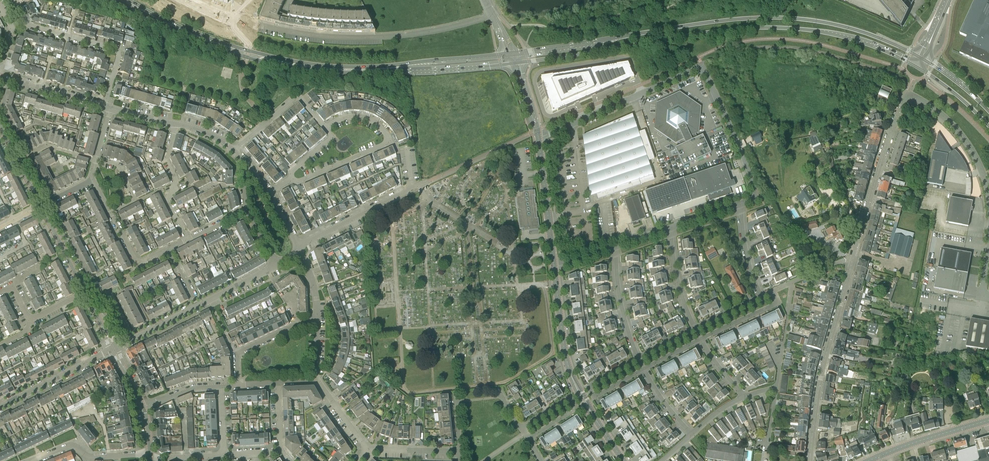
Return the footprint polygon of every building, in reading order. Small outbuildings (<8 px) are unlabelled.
[(309,29),(314,30),(327,31),(332,31),(339,32),(351,32),(371,32),(375,32),(368,17),(367,15),(348,15),(325,13),(310,11),(289,8),(287,17),(279,14),(282,6),(285,0),(268,0),(260,19),(263,20),(275,23),(280,24),(286,25),(293,27),(309,29)] [(908,14),(909,12),(904,7),(906,6),(904,4),(903,5),(908,0),(878,0),(902,28),(908,14)] [(960,34),(967,37),(960,53),(988,67),(988,0),(975,0),(960,34)] [(28,13),(37,8),(33,1),(26,4),(27,7),(26,8),(28,13)] [(35,19),(37,16),(36,15),(39,13),(37,8),(28,13),(31,17),(33,21),(34,21),(35,19)] [(39,23),(44,24),(47,15),(41,14),(41,17),(39,16),(38,17),(37,16),(35,19),(34,21),(39,23)] [(49,26),(55,27),(57,18),(58,16),(53,14),(52,17),(49,26)] [(62,20),(60,29),(65,30),(66,27),(69,28),(71,22),(62,20)] [(74,33),(79,34),(82,25),(77,24),(78,21),(74,20),(72,29),(75,29),(74,33)] [(107,39),(110,29),(111,26),(106,25),(105,28),(104,28),(101,27),(100,30),(99,36),(107,39)] [(96,35),(99,36),(100,30),(92,28),(90,37),(95,39),(96,35)] [(117,41),(120,32),(121,29),(116,28),(115,31),(112,40),(117,41)] [(123,43),(124,40),(127,41),(128,35),(129,30),(121,28),(121,29),(120,32),(117,41),(123,43)] [(28,39),(34,41),(35,36),(36,34),(29,32),(29,34),(25,33),(24,37),(26,40),(28,39)] [(35,46),(38,47),(41,36),(39,35),(38,37),(35,36),(34,41),(33,44),(36,45),(35,46)] [(16,46),(22,47),(24,41),(26,40),(24,37),(20,36),(19,39),(17,39),(15,46),(16,46)] [(43,46),(44,46),(46,39),(43,38),(43,36),(41,36),(38,47),(43,49),(43,46)] [(51,48),(54,49),(56,42),(53,41),(54,39),(51,39),(49,48),(48,50),(51,51),(51,48)] [(62,51),(63,50),(65,43),(60,41),(59,43),(56,42),(54,49),(60,51),(62,51)] [(71,57),(72,54),(74,47),(71,46),(72,44),(66,43),(64,52),(67,53),(66,55),(71,57)] [(74,58),(77,58),(78,56),(80,47),(78,46),(77,48),(74,47),(72,54),(75,55),(74,58)] [(97,64),(105,59),(106,56),(102,54),(102,53),(96,51),(95,53),(94,58),(97,59),(96,63),(97,64)] [(125,57),(134,59),(137,60),(138,61),(141,52),(136,51),(136,54),(130,52),(126,52),(125,57)] [(15,66),(19,64),(18,63),(20,56),(19,56),(13,54),(11,61),(13,61),(12,65),(15,66)] [(29,76),(33,64),(35,57),(33,56),(30,66),(27,65),(26,68),(25,73),(28,74),(27,75),(29,76)] [(123,62),(136,66),(135,65),(137,60),(134,59),(125,57),(123,62)] [(101,67),(100,70),(107,71),(109,65),(107,64),(108,61),(105,60),(105,59),(97,64),(98,66),(101,67)] [(540,75),(549,101),(553,112),(557,110),(558,110),(594,95),(634,77),(628,61),(540,75)] [(122,67),(131,70),(134,71),(136,66),(123,62),(122,67)] [(24,75),(25,73),(26,68),(20,66),(19,64),(15,66),(14,70),(18,71),(18,73),(24,75)] [(32,75),(35,76),(37,68),(38,66),(33,64),(29,76),(32,76),(32,75)] [(37,68),(35,76),(38,77),(38,78),(43,80),(46,68),(41,67),(40,69),(37,68)] [(124,73),(123,76),(129,78),(131,70),(122,67),(121,73),(124,73)] [(52,80),(55,81),(57,74),(52,72),(49,71),(46,80),(51,82),(52,80)] [(57,74),(55,81),(58,82),(57,84),(63,85),(66,73),(63,72),(62,75),(57,74)] [(71,86),(74,87),(77,79),(71,78),(72,76),(69,75),(68,79),(66,86),(71,87),(71,86)] [(94,85),(96,89),(100,90),(101,86),(103,87),(105,80),(104,80),(98,78),(96,85),(94,85)] [(85,90),(87,85),(87,82),(84,81),(85,79),(83,79),(82,81),(79,90),(82,90),(82,89),(85,90)] [(91,92),(95,93),(96,89),(94,85),(93,86),(87,85),(85,90),(84,92),(91,93),(91,92)] [(125,88),(122,87),(119,96),(121,97),(121,98),(124,98),(127,89),(128,86),(126,85),(125,88)] [(877,100),(886,104),(892,90),(883,86),(877,100)] [(126,99),(129,99),(132,90),(133,87),(131,87),(130,90),(127,89),(124,98),(126,98),(126,99)] [(134,100),(137,92),(138,89),(136,88),(135,91),(132,90),(129,99),(131,100),(134,100)] [(5,96),(14,99),(16,93),(15,93),(7,90),(5,96)] [(136,102),(139,102),(142,93),(143,90),(141,90),(140,92),(137,92),(134,100),(136,101),(136,102)] [(145,103),(147,94),(148,92),(146,91),(145,94),(142,93),(139,102),(141,102),(141,103),(145,103)] [(146,105),(150,105),(152,96),(153,93),(151,92),(150,95),(147,94),(145,103),(146,104),(146,105)] [(711,153),(702,135),(697,138),(695,134),(698,132),(700,107),(679,93),(657,103),(655,128),(676,143),(678,141),(680,146),(675,148),(683,166),(711,153)] [(24,103),(30,104),(32,96),(27,94),(24,103)] [(155,106),(157,97),(158,94),(156,94),(155,97),(152,96),(150,105),(152,105),(151,106),(155,106)] [(157,108),(160,108),(162,99),(163,94),(162,94),(160,98),(157,97),(155,106),(157,107),(157,108)] [(30,104),(35,106),(37,100),(38,97),(32,96),(30,104)] [(170,110),(172,105),(175,104),(177,97),(174,96),(172,102),(167,100),(165,109),(167,110),(170,110)] [(162,109),(165,109),(167,100),(168,97),(166,97),(165,100),(162,99),(160,108),(162,108),(162,109)] [(188,114),(191,114),(193,105),(188,104),(190,98),(187,98),(185,104),(187,107),(186,109),(187,109),(186,113),(188,113),(188,114)] [(340,113),(341,113),(339,104),(338,100),(332,102),(337,114),(340,113)] [(5,112),(13,108),(12,106),(12,104),(4,102),(2,107),(5,112)] [(300,113),(304,109),(299,102),(295,106),(300,113)] [(335,115),(337,114),(332,102),(328,104),(327,105),(332,116),(335,115)] [(193,116),(196,116),(198,107),(199,104),(197,103),(196,106),(193,105),(191,114),(193,115),(193,116)] [(198,117),(201,117),(203,108),(204,105),(202,105),(202,108),(198,107),(196,116),(198,116),(198,117)] [(331,117),(332,116),(327,105),(321,108),(323,111),(323,112),(328,119),(331,117)] [(373,115),(375,116),(380,108),(376,106),(374,105),(370,114),(373,115)] [(203,118),(206,119),(209,107),(207,106),(207,109),(203,108),(201,117),(203,118)] [(296,116),(300,113),(295,106),(290,109),(296,116)] [(68,115),(74,117),(77,108),(71,107),(68,115)] [(211,120),(214,108),(209,107),(206,119),(208,119),(208,120),(211,120)] [(7,118),(15,114),(13,108),(5,112),(7,118)] [(74,117),(80,119),(82,110),(77,108),(74,117)] [(212,121),(216,122),(221,115),(218,113),(219,109),(214,108),(211,120),(213,120),(212,121)] [(378,117),(380,119),(385,111),(383,110),(380,108),(375,116),(378,117)] [(292,119),(296,116),(290,109),(286,113),(292,119)] [(382,120),(384,121),(389,114),(391,112),(387,109),(385,111),(380,119),(382,120)] [(326,120),(328,119),(323,112),(320,113),(318,115),(324,122),(326,120)] [(287,123),(292,119),(286,113),(282,117),(285,120),(287,123)] [(633,113),(582,134),(583,140),(588,177),(590,195),(596,193),(598,198),(640,184),(655,179),(653,175),(649,161),(654,159),(644,129),(639,131),(633,113)] [(10,123),(18,119),(15,114),(7,118),(10,123)] [(220,125),(220,126),(227,115),(225,114),(224,117),(221,115),(216,122),(217,124),(220,125)] [(386,123),(388,125),(394,119),(393,117),(389,114),(384,121),(386,123)] [(91,121),(100,123),(101,118),(93,115),(91,121)] [(221,127),(224,128),(230,121),(231,118),(227,115),(220,126),(222,127),(221,127)] [(874,126),(881,126),(878,126),(877,122),(882,121),(880,115),(871,117),(872,120),(864,121),(865,123),(862,124),(862,123),(858,124),(859,127),(870,125),(874,125),(874,126)] [(226,130),(229,131),(234,124),(236,121),(231,118),(230,121),(224,128),(226,129),(226,130)] [(289,129),(291,127),(287,123),(285,120),(283,122),(280,118),(275,122),(281,129),(285,125),(289,129)] [(12,128),(20,123),(18,119),(10,123),(12,128)] [(389,127),(391,129),(398,123),(396,120),(394,119),(388,125),(389,127)] [(302,127),(304,125),(299,120),(295,123),(298,127),(300,128),(302,127)] [(90,127),(98,129),(100,123),(91,121),(90,127)] [(277,132),(281,129),(275,122),(271,126),(277,132)] [(15,133),(23,129),(20,123),(12,128),(15,133)] [(233,134),(238,127),(240,124),(238,123),(237,126),(234,124),(229,131),(230,132),(230,133),(233,134)] [(393,133),(401,128),(400,126),(398,123),(391,129),(392,131),(393,133)] [(139,135),(145,137),(147,128),(141,126),(139,135)] [(273,136),(277,132),(271,126),(267,129),(273,136)] [(882,131),(881,131),(881,126),(874,126),(874,129),(873,129),(872,131),(867,130),(867,133),(881,137),(882,131)] [(238,127),(233,134),(235,135),(234,136),(237,138),(243,130),(245,129),(242,127),(241,129),(238,127)] [(396,137),(404,133),(402,130),(401,128),(393,133),(395,135),(396,137)] [(269,142),(270,141),(268,139),(273,136),(267,129),(263,133),(264,134),(262,136),(264,138),(267,143),(269,142)] [(322,139),(327,135),(321,129),(317,132),(322,139)] [(318,143),(322,139),(317,132),(315,130),(310,133),(312,136),(318,143)] [(47,142),(53,144),(55,135),(53,135),(53,132),(50,131),(50,133),(46,133),(47,142)] [(43,144),(47,142),(46,133),(43,134),(42,132),(40,133),(41,136),(39,137),(43,144)] [(165,140),(166,138),(167,134),(158,132),(156,138),(165,140)] [(881,137),(867,133),(864,132),(864,135),(868,136),(868,139),(879,142),(881,137)] [(899,138),(906,140),(908,136),(909,136),(910,134),(904,132),(903,134),(900,133),(899,138)] [(946,168),(969,172),(967,168),(965,163),(962,158),(958,154),(954,150),(952,152),(938,132),(935,152),(933,152),(927,183),(943,186),(946,168)] [(404,133),(396,137),(397,140),(398,142),(403,140),(404,143),(410,141),(409,138),(406,139),(406,137),(404,133)] [(753,141),(755,145),(760,142),(758,139),(759,138),(757,133),(750,136),(752,141),(753,141)] [(38,147),(43,144),(39,137),(37,134),(35,136),(36,138),(34,139),(38,147)] [(821,145),(818,139),(816,135),(811,137),(809,137),(809,140),(813,147),(815,152),(822,148),(821,145)] [(314,146),(318,143),(312,136),(308,139),(314,146)] [(922,144),(923,138),(917,136),(915,142),(920,144),(922,144)] [(33,149),(38,147),(34,139),(33,137),(30,138),(31,141),(29,142),(33,149)] [(310,150),(314,146),(308,139),(307,138),(305,141),(303,139),(300,142),(305,149),(308,147),(310,150)] [(28,152),(33,149),(29,142),(28,139),(25,141),(27,143),(24,145),(28,152)] [(863,144),(878,148),(879,142),(868,139),(866,139),(865,142),(863,141),(863,144)] [(249,152),(255,146),(258,144),(254,140),(252,142),(245,148),(249,152)] [(192,150),(196,152),(201,144),(197,142),(192,150)] [(303,155),(307,152),(305,149),(300,142),(295,146),(303,155)] [(878,148),(863,144),(860,143),(860,146),(865,147),(864,150),(876,154),(878,148)] [(196,152),(199,154),(204,146),(201,144),(196,152)] [(110,160),(113,148),(106,146),(103,158),(107,159),(107,158),(110,159),(110,160)] [(201,155),(203,156),(208,148),(206,146),(204,146),(199,154),(201,155)] [(249,152),(252,156),(259,150),(255,146),(249,152)] [(299,159),(303,155),(295,146),(291,150),(293,152),(299,159)] [(387,149),(391,157),(392,159),(397,158),(396,155),(396,154),(393,146),(387,149)] [(117,162),(120,150),(113,148),(110,160),(114,161),(114,160),(117,161),(117,162)] [(203,156),(207,158),(211,150),(208,148),(203,156)] [(256,160),(262,154),(265,152),(261,148),(259,150),(252,156),(256,160)] [(93,157),(93,155),(94,152),(86,149),(84,155),(93,157)] [(386,159),(391,157),(387,149),(382,151),(386,159)] [(60,179),(54,182),(51,175),(47,168),(56,163),(53,156),(49,150),(40,155),(41,156),(30,161),(33,168),(36,174),(40,181),(38,181),(43,190),(48,187),(52,195),(59,191),(65,189),(71,185),(77,182),(84,179),(86,172),(87,166),(89,161),(89,160),(79,157),(78,157),(77,163),(75,169),(74,171),(73,172),(66,176),(60,179)] [(121,162),(124,163),(127,153),(127,152),(120,150),(117,162),(121,163),(121,162)] [(209,161),(215,152),(211,150),(207,158),(209,160),(209,161)] [(875,159),(876,154),(864,150),(863,150),(862,153),(859,152),(858,154),(875,159)] [(381,161),(386,159),(382,151),(377,153),(381,161)] [(173,164),(182,159),(179,154),(180,152),(177,152),(176,156),(171,159),(173,164)] [(209,161),(212,163),(219,154),(215,152),(209,161)] [(295,162),(299,159),(293,152),(289,155),(295,162)] [(124,164),(134,159),(127,153),(124,163),(124,164)] [(382,164),(381,161),(377,153),(372,155),(374,160),(372,161),(373,165),(374,167),(378,165),(382,164)] [(214,165),(215,165),(222,158),(219,154),(212,163),(214,165)] [(259,164),(263,161),(266,159),(262,154),(256,160),(259,164)] [(865,162),(873,164),(874,159),(875,159),(858,154),(855,154),(855,156),(861,158),(860,161),(865,162)] [(892,159),(902,163),(904,157),(901,156),(893,154),(892,159)] [(161,163),(162,161),(163,157),(154,155),(152,160),(161,163)] [(265,171),(272,165),(268,161),(273,157),(271,155),(266,159),(263,161),(265,164),(261,167),(265,171)] [(287,167),(290,165),(290,166),(295,162),(289,155),(285,159),(284,158),(282,160),(284,162),(286,166),(287,167)] [(368,167),(373,165),(372,161),(370,156),(364,159),(368,167)] [(219,168),(220,167),(226,161),(222,158),(215,165),(219,168)] [(133,168),(138,165),(135,159),(134,159),(124,164),(126,167),(125,167),(127,171),(128,171),(133,168)] [(175,169),(184,164),(182,159),(173,164),(175,169)] [(363,169),(368,167),(364,159),(359,161),(363,169)] [(902,163),(892,159),(890,164),(891,165),(896,166),(901,168),(902,163)] [(225,172),(233,168),(226,161),(220,167),(225,172)] [(358,171),(363,169),(359,161),(354,163),(358,171)] [(0,165),(0,167),(2,171),(8,167),(7,165),(6,162),(0,165)] [(353,173),(358,171),(354,163),(349,165),(351,170),(353,173)] [(725,163),(684,177),(691,200),(707,196),(709,201),(732,194),(732,193),(731,193),(730,187),(735,185),(734,179),(731,180),(725,163)] [(175,169),(178,173),(187,169),(184,164),(175,169)] [(131,177),(138,174),(142,172),(138,165),(133,168),(128,171),(129,173),(129,174),(131,177)] [(265,171),(268,175),(275,169),(272,165),(265,171)] [(872,170),(871,170),(866,168),(855,165),(854,167),(856,168),(855,171),(870,175),(872,170)] [(355,177),(353,173),(351,170),(348,171),(347,166),(341,169),(345,177),(350,174),(352,178),(355,177)] [(8,167),(2,171),(4,176),(11,172),(10,170),(8,167)] [(186,176),(189,174),(187,169),(178,173),(181,179),(186,176)] [(268,175),(272,180),(279,174),(275,169),(268,175)] [(340,179),(345,177),(341,169),(336,171),(340,179)] [(188,181),(197,176),(195,171),(189,174),(186,176),(188,181)] [(335,181),(340,179),(336,171),(331,173),(335,181)] [(860,179),(868,182),(870,175),(855,171),(853,171),(853,173),(859,175),(861,176),(860,179)] [(6,176),(3,178),(5,183),(6,183),(9,181),(16,178),(13,173),(11,174),(6,176)] [(328,187),(330,186),(331,185),(330,183),(335,181),(331,173),(326,175),(328,180),(326,181),(327,184),(328,187)] [(388,181),(392,189),(397,186),(395,182),(397,180),(394,173),(391,174),(391,176),(386,178),(388,181)] [(141,180),(138,174),(131,177),(127,179),(129,182),(128,182),(130,186),(131,186),(141,180)] [(170,183),(169,180),(166,174),(161,176),(165,185),(170,183)] [(272,180),(275,184),(282,178),(279,174),(272,180)] [(160,188),(165,185),(161,176),(156,179),(160,188)] [(195,183),(198,182),(200,181),(197,176),(188,181),(191,186),(193,185),(195,183)] [(322,187),(327,184),(326,181),(324,176),(318,179),(322,187)] [(160,188),(156,179),(155,177),(153,178),(154,180),(151,181),(155,190),(160,188)] [(691,200),(684,177),(644,190),(652,214),(691,200)] [(858,186),(866,188),(868,182),(860,179),(853,177),(852,180),(854,181),(859,182),(858,186)] [(905,186),(905,183),(884,177),(883,178),(881,182),(890,185),(891,182),(892,183),(891,184),(895,185),(899,186),(899,185),(905,186)] [(9,181),(6,183),(9,188),(12,187),(18,184),(16,178),(9,181)] [(321,187),(322,187),(318,179),(313,181),(317,189),(318,191),(322,189),(321,187)] [(134,192),(144,187),(141,180),(131,186),(132,188),(132,189),(134,192)] [(312,191),(317,189),(313,181),(308,183),(312,191)] [(387,191),(392,189),(388,181),(383,183),(387,191)] [(880,187),(891,190),(894,191),(894,189),(892,189),(893,185),(890,185),(881,182),(880,187)] [(307,193),(312,191),(308,183),(303,186),(301,187),(303,193),(304,196),(307,195),(307,193)] [(382,194),(387,191),(383,183),(378,186),(382,194)] [(18,184),(12,187),(14,192),(21,189),(18,184)] [(377,196),(382,194),(378,186),(373,188),(377,196)] [(854,193),(864,195),(866,188),(858,186),(857,191),(855,191),(855,190),(848,188),(848,191),(854,193)] [(137,199),(148,193),(144,187),(134,192),(136,195),(135,195),(137,199)] [(805,199),(808,204),(816,200),(813,196),(815,195),(810,187),(809,188),(802,192),(801,193),(802,194),(797,197),(800,202),(805,199)] [(198,197),(197,196),(193,188),(188,191),(193,200),(198,197)] [(283,197),(291,193),(289,189),(289,188),(288,188),(281,192),(283,197)] [(372,199),(377,196),(373,188),(368,191),(372,199)] [(21,189),(14,192),(17,198),(24,194),(21,189)] [(528,231),(529,231),(539,229),(538,218),(537,218),(537,211),(537,212),(536,204),(535,197),(536,197),(535,190),(523,192),(519,193),(519,190),(515,190),(515,194),(516,208),(517,207),(519,228),(520,229),(521,229),(522,229),(523,232),(524,231),(528,231)] [(87,200),(95,196),(93,191),(85,195),(87,200)] [(188,202),(193,200),(188,191),(183,193),(188,202)] [(368,201),(372,199),(368,191),(363,193),(368,201)] [(229,201),(238,198),(235,192),(227,196),(228,201),(229,201)] [(882,206),(894,208),(895,202),(885,200),(887,194),(879,192),(877,198),(882,199),(880,207),(882,207),(882,206)] [(183,205),(188,202),(183,193),(179,196),(183,205)] [(286,202),(294,198),(291,193),(283,197),(286,202)] [(357,206),(355,202),(358,200),(355,195),(354,193),(351,194),(353,198),(348,201),(352,209),(357,206)] [(363,204),(368,201),(363,193),(359,195),(358,193),(355,195),(358,200),(360,199),(363,204)] [(860,201),(862,202),(864,195),(854,193),(853,197),(855,197),(854,200),(857,200),(856,202),(860,203),(860,201)] [(18,199),(15,200),(17,204),(20,203),(26,199),(24,194),(17,198),(18,199)] [(152,203),(161,199),(159,194),(150,198),(152,203)] [(90,205),(98,201),(95,196),(87,200),(90,205)] [(178,207),(183,205),(179,196),(173,198),(178,207)] [(624,200),(632,224),(633,223),(633,226),(639,224),(638,221),(646,219),(638,196),(624,200)] [(78,205),(77,204),(75,200),(74,197),(68,199),(73,207),(78,205)] [(946,222),(968,226),(971,211),(972,211),(973,208),(972,207),(973,202),(951,197),(946,222)] [(229,206),(239,204),(238,198),(229,201),(229,206)] [(288,207),(296,203),(294,198),(286,202),(288,207)] [(26,199),(20,203),(23,209),(28,206),(29,205),(26,199)] [(68,210),(73,207),(68,199),(64,202),(68,210)] [(155,208),(164,203),(161,199),(152,203),(155,208)] [(93,210),(101,206),(98,201),(90,205),(93,210)] [(348,211),(352,209),(348,201),(343,203),(348,211)] [(62,213),(68,210),(64,202),(58,205),(62,213)] [(134,205),(138,213),(143,210),(139,202),(134,205)] [(157,213),(166,208),(164,203),(155,208),(157,213)] [(210,211),(219,207),(217,203),(208,208),(210,211)] [(295,210),(299,207),(296,203),(288,207),(291,212),(295,210)] [(343,214),(348,211),(343,203),(339,206),(343,214)] [(0,207),(0,209),(0,210),(4,218),(6,217),(7,217),(9,216),(8,213),(4,205),(0,207)] [(57,215),(62,213),(58,205),(53,207),(57,215)] [(133,216),(138,213),(134,205),(129,208),(133,216)] [(295,219),(303,215),(300,210),(304,208),(303,205),(299,207),(295,210),(296,212),(292,214),(295,219)] [(875,205),(873,211),(892,216),(896,217),(899,218),(902,210),(894,208),(882,206),(882,207),(880,207),(875,205)] [(95,215),(103,211),(101,206),(93,210),(95,215)] [(338,216),(343,214),(339,206),(334,208),(338,216)] [(223,216),(221,212),(219,209),(218,207),(214,209),(218,218),(223,216)] [(128,218),(133,216),(129,208),(124,210),(128,218)] [(160,218),(169,213),(166,208),(157,213),(160,218)] [(333,219),(338,216),(334,208),(329,211),(333,219)] [(214,220),(218,218),(214,209),(209,212),(214,220)] [(122,221),(128,218),(124,210),(118,213),(122,221)] [(759,222),(767,218),(766,215),(767,215),(765,210),(750,216),(752,219),(756,218),(757,219),(758,219),(759,222)] [(98,221),(106,216),(103,211),(95,215),(98,221)] [(328,221),(333,219),(329,211),(324,213),(328,221)] [(872,216),(884,219),(885,214),(873,211),(872,216)] [(209,223),(214,220),(209,212),(205,214),(209,223)] [(162,223),(171,218),(169,213),(160,218),(162,223)] [(323,224),(328,221),(324,213),(319,216),(318,213),(315,215),(318,220),(321,219),(323,223),(323,224)] [(185,223),(194,219),(191,214),(182,218),(185,223)] [(297,224),(305,220),(303,215),(295,219),(297,224)] [(106,223),(108,222),(106,216),(98,221),(100,226),(106,223)] [(870,221),(883,224),(884,219),(872,216),(870,221)] [(33,227),(38,224),(35,218),(29,221),(33,227)] [(755,233),(765,228),(764,226),(768,224),(766,219),(768,218),(767,218),(759,222),(760,225),(752,228),(755,233)] [(187,228),(196,223),(194,219),(185,223),(187,228)] [(67,230),(75,226),(73,220),(64,225),(67,230)] [(300,229),(308,225),(305,220),(297,224),(300,229)] [(28,230),(33,227),(29,221),(25,223),(28,230)] [(810,230),(818,228),(817,221),(808,223),(805,224),(807,228),(809,227),(810,230)] [(869,226),(881,230),(883,224),(870,221),(869,226)] [(235,226),(237,230),(246,226),(243,222),(235,226)] [(22,232),(28,230),(25,223),(19,226),(22,232)] [(101,232),(109,228),(106,223),(100,226),(98,227),(101,232)] [(190,233),(199,228),(196,223),(187,228),(190,233)] [(303,234),(310,230),(309,227),(308,225),(300,229),(303,234)] [(70,235),(78,231),(75,226),(67,230),(70,235)] [(239,235),(248,231),(246,226),(237,230),(239,235)] [(130,236),(138,232),(136,227),(128,231),(130,236)] [(834,237),(836,243),(841,240),(842,241),(846,239),(842,231),(838,233),(834,227),(826,231),(829,236),(832,235),(834,237)] [(13,229),(10,230),(14,239),(14,238),(19,236),(15,228),(13,229),(12,229),(13,229)] [(103,237),(111,233),(109,228),(101,232),(103,237)] [(764,239),(771,236),(769,231),(767,232),(765,228),(755,233),(757,237),(757,238),(762,235),(764,239)] [(894,239),(892,244),(891,249),(889,254),(908,259),(913,239),(914,234),(896,229),(895,233),(894,239)] [(6,233),(5,233),(10,241),(14,239),(10,230),(8,231),(6,233)] [(171,232),(175,240),(180,238),(176,230),(171,232)] [(218,232),(221,238),(223,238),(224,240),(227,239),(225,234),(227,233),(226,231),(221,230),(218,232)] [(895,233),(892,233),(891,232),(891,233),(882,230),(882,232),(891,235),(891,238),(894,239),(895,233)] [(75,239),(79,237),(81,236),(78,231),(70,235),(72,240),(75,238),(75,239)] [(242,240),(250,235),(248,231),(239,235),(242,240)] [(1,234),(0,234),(5,244),(10,241),(9,241),(10,241),(5,233),(6,233),(5,232),(3,233),(1,234)] [(133,241),(141,237),(138,232),(130,236),(133,241)] [(170,243),(175,240),(171,232),(166,235),(170,243)] [(222,241),(221,238),(218,232),(214,234),(218,243),(222,241)] [(866,237),(878,240),(879,238),(874,237),(875,234),(867,232),(866,237)] [(40,242),(46,238),(44,233),(37,236),(40,242)] [(106,242),(114,238),(111,233),(103,237),(106,242)] [(213,245),(218,243),(214,234),(209,237),(213,245)] [(346,247),(353,243),(356,242),(352,234),(349,236),(348,234),(345,236),(342,238),(346,247)] [(165,246),(170,243),(166,235),(161,238),(165,246)] [(242,240),(244,244),(253,240),(250,235),(242,240)] [(758,251),(770,246),(769,243),(771,242),(770,240),(773,239),(771,236),(764,239),(764,240),(764,239),(765,242),(756,247),(758,251)] [(73,246),(81,242),(79,237),(75,239),(75,238),(72,240),(70,241),(73,246)] [(135,246),(143,242),(141,237),(133,241),(135,246)] [(209,248),(213,245),(209,237),(204,239),(209,248)] [(865,242),(876,245),(876,242),(879,243),(880,241),(878,240),(866,237),(865,242)] [(42,247),(49,244),(46,238),(40,242),(42,247)] [(111,246),(117,243),(114,238),(106,242),(109,247),(111,246)] [(160,248),(165,246),(161,238),(155,240),(160,248)] [(203,247),(205,246),(201,238),(196,241),(201,251),(204,250),(203,247)] [(340,250),(346,247),(342,238),(339,239),(335,241),(339,248),(340,250)] [(247,248),(255,244),(253,240),(244,244),(247,248)] [(691,254),(698,253),(697,249),(693,249),(692,243),(688,244),(688,240),(682,241),(683,250),(686,250),(690,250),(691,254)] [(199,253),(201,251),(196,241),(191,243),(195,251),(198,250),(199,253)] [(332,251),(339,248),(335,241),(332,243),(332,242),(329,244),(332,251)] [(76,251),(84,247),(81,242),(73,246),(76,251)] [(114,251),(121,247),(119,242),(117,243),(111,246),(114,251)] [(138,251),(146,247),(143,242),(135,246),(138,251)] [(863,247),(877,251),(878,249),(875,248),(876,245),(865,242),(863,247)] [(193,252),(195,251),(191,243),(186,246),(192,256),(194,255),(193,252)] [(45,252),(52,249),(49,244),(42,247),(45,252)] [(333,252),(332,251),(329,244),(326,246),(322,248),(327,257),(329,256),(328,254),(333,252)] [(189,257),(192,256),(186,246),(182,248),(186,256),(188,255),(189,257)] [(659,256),(662,256),(661,246),(655,247),(655,251),(652,251),(653,257),(648,258),(648,261),(655,260),(655,257),(659,257),(659,256)] [(767,258),(775,254),(773,249),(770,251),(768,247),(770,246),(758,251),(758,252),(760,256),(765,254),(767,258)] [(78,256),(86,252),(84,247),(76,251),(78,256)] [(116,256),(124,252),(121,247),(114,251),(116,256)] [(141,257),(149,252),(146,247),(138,251),(141,257)] [(862,253),(869,255),(870,252),(880,254),(883,255),(883,253),(877,251),(863,247),(862,253)] [(183,257),(186,256),(182,248),(177,251),(182,261),(185,260),(183,257)] [(709,261),(718,256),(714,248),(705,253),(709,261)] [(938,268),(968,274),(972,254),(942,248),(938,268)] [(48,258),(55,255),(52,249),(45,252),(48,258)] [(323,257),(321,258),(317,249),(313,251),(317,259),(316,260),(318,264),(325,261),(323,257)] [(81,261),(89,257),(86,252),(78,256),(81,261)] [(119,261),(127,257),(124,252),(116,256),(119,261)] [(685,266),(697,264),(695,258),(698,257),(698,253),(691,254),(691,258),(687,259),(684,260),(685,266)] [(37,264),(37,263),(33,254),(28,257),(32,266),(37,264)] [(266,263),(264,261),(261,254),(257,257),(261,265),(266,263)] [(762,269),(773,265),(771,262),(776,260),(774,255),(775,254),(767,258),(769,261),(760,264),(762,269)] [(634,266),(641,266),(641,262),(638,263),(638,257),(634,257),(634,256),(626,256),(626,262),(630,262),(630,263),(634,263),(634,266)] [(28,268),(32,266),(28,257),(23,259),(28,268)] [(83,266),(92,262),(89,257),(81,261),(83,266)] [(121,266),(129,263),(127,257),(119,261),(121,266)] [(257,268),(261,265),(257,257),(252,259),(257,268)] [(858,267),(869,270),(873,271),(873,270),(872,269),(872,268),(871,267),(872,264),(869,263),(869,262),(870,260),(863,258),(862,261),(860,260),(858,267)] [(24,270),(28,268),(23,259),(19,261),(24,270)] [(253,270),(257,268),(252,259),(248,262),(253,270)] [(661,267),(664,266),(663,261),(660,262),(660,261),(656,262),(655,260),(648,261),(649,263),(652,263),(653,269),(650,269),(650,273),(657,272),(657,268),(661,268),(661,267)] [(19,273),(24,270),(19,261),(15,264),(19,273)] [(54,270),(61,266),(58,261),(51,264),(54,270)] [(166,272),(172,270),(172,269),(168,261),(162,264),(166,272)] [(321,271),(328,268),(325,261),(318,264),(319,267),(321,271)] [(86,272),(94,267),(92,262),(83,266),(86,272)] [(248,273),(253,270),(248,262),(244,264),(248,273)] [(124,272),(127,270),(132,268),(129,263),(121,266),(124,272)] [(14,275),(19,273),(15,264),(9,266),(11,268),(12,272),(13,271),(14,275)] [(162,275),(166,272),(162,264),(157,267),(162,275)] [(183,268),(186,273),(196,267),(195,265),(192,266),(191,264),(183,268)] [(246,274),(248,273),(244,264),(240,267),(244,275),(246,274)] [(694,273),(701,272),(700,268),(697,269),(697,264),(685,266),(686,270),(689,270),(693,270),(694,273)] [(771,276),(779,272),(775,264),(773,265),(762,269),(762,270),(763,269),(765,273),(764,273),(765,274),(769,272),(771,276)] [(57,275),(63,272),(61,266),(54,270),(57,275)] [(595,278),(603,277),(599,277),(599,273),(603,273),(603,272),(607,272),(606,266),(599,266),(599,267),(594,267),(595,273),(592,273),(592,278),(595,278)] [(627,276),(639,275),(639,269),(642,269),(641,266),(634,266),(634,269),(630,269),(630,270),(627,270),(627,276)] [(89,277),(97,273),(94,267),(86,272),(89,277)] [(157,277),(162,275),(157,267),(152,269),(157,277)] [(196,274),(198,273),(199,272),(197,270),(198,270),(196,267),(186,273),(188,278),(191,276),(196,274)] [(240,277),(244,275),(240,267),(235,269),(240,277)] [(733,273),(730,267),(725,269),(739,297),(745,294),(741,287),(733,273)] [(856,273),(871,277),(875,278),(875,277),(871,276),(872,274),(869,273),(869,270),(858,267),(856,273)] [(15,277),(14,275),(13,271),(12,272),(11,268),(6,271),(11,280),(15,277)] [(323,278),(333,274),(330,268),(328,268),(321,271),(322,274),(322,275),(323,278)] [(968,274),(938,268),(934,288),(964,294),(966,287),(967,287),(967,285),(966,285),(968,274)] [(152,280),(157,277),(152,269),(147,272),(152,280)] [(235,280),(240,277),(235,269),(230,271),(235,280)] [(6,282),(11,280),(6,271),(2,273),(6,282)] [(228,282),(233,280),(228,271),(223,273),(228,282)] [(772,285),(788,278),(786,273),(783,274),(782,271),(779,272),(771,276),(773,275),(774,278),(773,278),(774,280),(770,282),(772,285)] [(59,280),(66,277),(63,272),(57,275),(59,280)] [(146,283),(152,280),(147,272),(142,275),(146,283)] [(574,283),(584,281),(583,278),(579,278),(578,272),(568,276),(569,280),(573,279),(574,283)] [(655,281),(667,279),(665,274),(662,275),(662,274),(658,275),(657,272),(650,273),(651,277),(654,276),(655,281)] [(689,285),(701,282),(699,275),(702,275),(701,272),(694,273),(695,276),(691,277),(691,278),(688,279),(689,285)] [(224,284),(228,282),(223,273),(219,275),(224,284)] [(855,279),(866,282),(868,283),(870,278),(871,277),(856,273),(855,279)] [(326,285),(333,282),(335,281),(333,274),(323,278),(324,281),(326,285)] [(141,285),(146,283),(142,275),(137,277),(141,285)] [(219,287),(224,284),(219,275),(215,278),(219,287)] [(291,285),(293,284),(294,276),(290,275),(285,278),(283,280),(288,287),(291,286),(291,285)] [(636,284),(643,283),(643,280),(640,280),(639,275),(627,276),(628,281),(631,280),(631,281),(635,281),(636,284)] [(113,287),(118,285),(119,284),(115,277),(115,276),(109,279),(113,287)] [(295,287),(303,282),(299,277),(294,276),(293,284),(295,287)] [(67,284),(69,283),(66,277),(59,280),(62,285),(60,287),(67,284)] [(136,288),(141,285),(137,277),(132,280),(136,288)] [(596,289),(604,288),(604,287),(600,288),(600,284),(604,283),(604,282),(607,282),(607,277),(603,277),(595,278),(596,284),(593,284),(593,289),(596,289)] [(26,287),(35,282),(33,278),(24,282),(26,287)] [(214,289),(219,287),(215,278),(210,280),(214,289)] [(839,284),(838,283),(839,280),(833,278),(832,282),(828,281),(828,284),(823,282),(820,281),(819,284),(819,285),(825,287),(837,290),(839,284)] [(108,290),(113,287),(109,279),(104,282),(108,290)] [(654,291),(661,289),(660,286),(664,285),(668,284),(667,279),(655,281),(656,287),(653,288),(654,291)] [(853,284),(865,288),(866,282),(855,279),(853,284)] [(173,289),(181,285),(178,280),(170,284),(173,289)] [(210,291),(214,289),(210,280),(206,282),(210,291)] [(281,292),(288,287),(283,280),(274,286),(277,291),(279,290),(281,292)] [(570,292),(581,291),(580,286),(584,285),(584,281),(574,283),(574,286),(570,286),(570,292)] [(26,287),(28,291),(37,287),(35,282),(26,287)] [(103,292),(108,290),(104,282),(99,284),(103,292)] [(206,293),(210,291),(206,282),(201,284),(206,293)] [(298,291),(307,290),(306,287),(303,282),(295,287),(298,291)] [(699,292),(706,289),(705,286),(702,286),(701,282),(689,285),(691,289),(694,288),(694,289),(698,288),(699,292)] [(630,294),(641,292),(640,287),(643,286),(643,283),(636,284),(636,287),(632,288),(632,289),(629,289),(630,294)] [(63,293),(69,289),(67,284),(60,287),(63,293)] [(98,295),(103,292),(99,284),(94,287),(98,295)] [(201,296),(206,293),(201,284),(197,287),(201,296)] [(336,291),(337,292),(339,292),(338,290),(341,289),(339,284),(335,286),(327,289),(329,293),(328,293),(329,294),(336,291)] [(851,290),(863,294),(865,288),(853,284),(851,290)] [(175,294),(183,290),(181,285),(173,289),(175,294)] [(122,303),(130,298),(127,292),(133,289),(132,286),(122,291),(123,294),(117,297),(119,301),(120,300),(122,303)] [(31,296),(40,291),(37,287),(28,291),(31,296)] [(266,291),(270,297),(274,294),(273,292),(275,291),(273,287),(266,291)] [(595,299),(602,298),(601,294),(605,294),(605,293),(609,292),(608,287),(604,288),(596,289),(597,294),(594,295),(595,299)] [(827,294),(836,297),(837,290),(825,287),(823,293),(827,294)] [(65,298),(72,294),(69,289),(63,293),(65,298)] [(331,299),(342,295),(340,291),(342,291),(341,289),(338,290),(339,292),(337,292),(336,291),(329,294),(329,296),(330,295),(331,299)] [(660,299),(671,296),(670,291),(666,292),(666,291),(662,292),(661,289),(654,291),(655,295),(658,294),(660,299)] [(178,299),(186,295),(183,290),(175,294),(178,299)] [(307,297),(307,290),(298,291),(298,302),(307,301),(307,297)] [(576,300),(586,299),(585,290),(581,291),(570,292),(571,297),(575,297),(576,300)] [(849,296),(862,300),(870,302),(871,300),(862,298),(863,294),(851,290),(849,296)] [(36,299),(40,297),(42,296),(40,291),(31,296),(33,300),(36,299)] [(270,297),(266,291),(262,293),(266,302),(270,299),(269,297),(270,297)] [(639,302),(646,301),(645,297),(642,298),(641,292),(630,294),(630,299),(634,299),(634,300),(638,299),(639,302)] [(261,304),(266,302),(262,293),(257,295),(261,304)] [(524,302),(531,301),(530,293),(521,294),(522,302),(524,302)] [(815,297),(834,303),(836,297),(827,294),(826,298),(816,295),(815,297)] [(178,299),(181,304),(189,300),(186,295),(178,299)] [(256,306),(261,304),(257,295),(252,297),(256,306)] [(340,302),(340,303),(343,302),(342,300),(345,299),(343,295),(342,295),(331,299),(332,303),(332,304),(340,302)] [(659,306),(660,312),(667,308),(665,304),(669,303),(669,302),(673,301),(671,296),(660,299),(661,305),(659,306)] [(848,302),(855,304),(860,306),(862,300),(849,296),(848,302)] [(33,306),(42,302),(40,297),(36,299),(33,300),(31,301),(33,306)] [(252,308),(256,306),(252,297),(248,299),(252,308)] [(823,306),(832,309),(834,303),(815,297),(815,301),(821,303),(822,302),(824,302),(823,306)] [(125,309),(133,304),(130,298),(122,303),(120,303),(122,307),(123,306),(125,309)] [(599,308),(611,306),(610,301),(607,302),(606,301),(602,301),(602,298),(595,299),(595,303),(598,303),(599,308)] [(248,310),(252,308),(248,299),(243,301),(248,310)] [(572,310),(583,308),(582,303),(586,303),(586,299),(576,300),(576,304),(572,304),(572,310)] [(10,306),(8,301),(0,305),(0,308),(1,310),(10,306)] [(243,312),(248,310),(243,301),(239,303),(243,312)] [(308,313),(308,309),(307,301),(298,302),(299,314),(308,313)] [(634,313),(645,310),(644,304),(647,304),(646,301),(639,302),(640,305),(636,306),(636,307),(632,308),(634,313)] [(709,303),(713,312),(719,310),(717,306),(718,306),(716,302),(715,303),(714,301),(709,303)] [(35,311),(42,308),(44,306),(42,302),(33,306),(35,311)] [(846,308),(858,312),(859,310),(856,309),(856,308),(855,307),(855,304),(848,302),(846,308)] [(162,305),(166,314),(171,311),(167,303),(162,305)] [(238,314),(243,312),(239,303),(234,305),(238,314)] [(707,315),(713,312),(709,303),(703,306),(707,315)] [(128,315),(137,311),(133,304),(125,309),(124,310),(125,313),(127,313),(128,315)] [(161,316),(166,314),(162,305),(157,308),(161,316)] [(234,316),(238,314),(234,305),(230,308),(234,316)] [(344,313),(346,312),(346,310),(348,309),(347,305),(342,307),(335,309),(336,313),(335,313),(336,315),(344,312),(344,313)] [(811,310),(816,311),(830,315),(832,309),(823,306),(818,305),(818,308),(812,306),(811,310)] [(4,315),(13,310),(10,306),(1,310),(4,315)] [(599,319),(606,317),(605,313),(609,312),(612,311),(611,306),(599,308),(600,314),(598,314),(599,319)] [(702,318),(707,315),(703,306),(697,309),(698,311),(697,311),(699,315),(700,314),(702,318)] [(77,316),(84,312),(81,307),(74,310),(77,316)] [(161,316),(157,308),(152,311),(156,319),(161,316)] [(230,318),(234,316),(230,308),(225,310),(230,318)] [(578,318),(588,317),(587,308),(583,308),(572,310),(573,315),(578,315),(578,318)] [(844,317),(853,320),(854,317),(857,318),(858,312),(846,308),(844,317)] [(338,320),(345,317),(350,315),(349,311),(348,309),(346,310),(346,312),(344,313),(344,312),(336,315),(336,316),(337,316),(338,320)] [(6,320),(15,315),(13,310),(4,315),(6,320)] [(209,318),(212,317),(209,310),(204,312),(208,322),(210,321),(209,318)] [(644,320),(650,317),(649,315),(647,315),(645,310),(634,313),(635,318),(638,317),(639,318),(643,317),(644,320)] [(778,310),(775,311),(773,312),(777,322),(779,321),(782,320),(781,317),(782,316),(781,313),(780,314),(778,310)] [(131,321),(140,317),(137,311),(128,315),(127,316),(129,319),(130,319),(131,321)] [(156,319),(152,311),(146,313),(147,315),(150,321),(156,319)] [(810,316),(829,321),(830,315),(816,311),(815,314),(818,315),(818,316),(810,314),(810,316)] [(80,321),(87,318),(84,312),(77,316),(80,321)] [(206,323),(208,322),(204,312),(199,315),(199,316),(201,319),(202,322),(205,320),(206,323)] [(773,312),(766,315),(771,325),(777,322),(773,312)] [(12,323),(14,322),(18,320),(15,315),(6,320),(8,324),(11,323),(12,323)] [(284,326),(280,317),(279,315),(274,318),(275,320),(279,329),(284,326)] [(280,317),(284,326),(289,324),(285,315),(280,317)] [(765,328),(771,325),(766,315),(760,318),(765,328)] [(64,327),(69,325),(64,316),(59,318),(64,327)] [(204,325),(202,322),(201,319),(199,316),(195,319),(199,327),(204,325)] [(815,324),(827,327),(829,321),(810,316),(809,316),(808,319),(813,320),(815,321),(815,324)] [(134,328),(143,324),(143,323),(140,317),(131,321),(130,322),(132,326),(133,325),(134,328)] [(574,328),(585,326),(584,321),(588,321),(588,317),(578,318),(578,322),(574,322),(574,328)] [(604,328),(616,325),(614,320),(611,321),(611,320),(607,321),(606,317),(599,319),(600,323),(603,323),(604,328)] [(841,327),(850,330),(852,323),(853,320),(844,317),(843,318),(844,318),(841,327)] [(59,329),(64,327),(59,318),(55,320),(59,329)] [(83,327),(90,323),(87,318),(80,321),(83,327)] [(678,330),(683,327),(682,323),(683,323),(681,320),(680,320),(679,318),(674,321),(678,330)] [(195,329),(199,327),(195,319),(191,321),(195,329)] [(983,321),(971,319),(966,347),(987,350),(988,350),(988,322),(983,321)] [(55,332),(59,329),(55,320),(50,323),(55,332)] [(274,331),(279,329),(275,320),(270,322),(274,331)] [(341,329),(353,327),(352,320),(349,321),(350,323),(347,324),(347,322),(339,325),(339,326),(340,326),(341,329)] [(749,323),(754,333),(760,330),(756,320),(749,323)] [(190,332),(195,329),(191,321),(186,323),(190,332)] [(673,332),(678,330),(674,321),(668,323),(673,332)] [(8,330),(17,326),(14,322),(12,323),(11,323),(8,324),(5,326),(8,330)] [(269,333),(274,331),(270,322),(265,325),(269,333)] [(50,334),(55,332),(50,323),(45,325),(50,334)] [(83,333),(90,330),(92,329),(90,323),(83,327),(85,331),(83,332),(83,333)] [(186,334),(190,332),(186,323),(181,325),(186,334)] [(668,335),(673,332),(668,323),(663,326),(664,329),(663,329),(665,332),(666,332),(668,335)] [(747,336),(754,333),(749,323),(743,326),(747,336)] [(814,331),(825,334),(827,327),(815,324),(812,323),(811,326),(815,327),(814,331)] [(867,333),(875,334),(877,325),(869,323),(867,333)] [(46,336),(50,334),(45,325),(41,327),(42,331),(45,335),(46,336)] [(182,336),(186,334),(181,325),(177,328),(182,336)] [(264,336),(269,333),(265,325),(260,327),(264,336)] [(610,335),(610,333),(614,332),(614,331),(617,330),(616,325),(604,328),(606,334),(603,334),(604,338),(612,335),(610,335)] [(8,330),(10,335),(19,331),(17,326),(8,330)] [(580,336),(590,335),(590,331),(586,331),(585,326),(574,328),(575,333),(580,332),(580,336)] [(743,326),(737,329),(741,339),(747,336),(743,326)] [(259,338),(264,336),(260,327),(255,329),(259,338)] [(177,339),(182,336),(177,328),(173,330),(177,339)] [(823,340),(825,334),(814,331),(804,328),(804,329),(805,330),(804,330),(809,332),(810,332),(809,336),(823,340)] [(254,340),(259,338),(255,329),(250,332),(254,340)] [(86,338),(93,335),(90,330),(83,333),(86,338)] [(173,341),(177,339),(173,330),(168,332),(173,341)] [(656,341),(661,338),(660,335),(659,331),(658,332),(657,330),(651,332),(656,341)] [(48,339),(46,336),(45,335),(42,331),(38,333),(43,342),(48,339)] [(726,334),(730,344),(737,341),(732,331),(726,334)] [(168,343),(173,341),(168,332),(164,334),(168,343)] [(249,343),(254,340),(250,332),(245,334),(249,343)] [(651,344),(656,341),(651,332),(646,335),(651,344)] [(38,344),(43,342),(38,333),(34,335),(38,344)] [(164,345),(168,343),(164,334),(159,337),(164,345)] [(244,345),(249,343),(245,334),(240,336),(244,345)] [(724,347),(730,344),(726,334),(719,337),(724,347)] [(869,348),(872,348),(874,342),(871,341),(858,339),(858,341),(856,340),(857,338),(853,337),(853,340),(853,341),(849,340),(848,341),(847,341),(847,342),(846,342),(847,338),(850,339),(850,337),(847,336),(839,334),(837,341),(850,345),(854,346),(869,348)] [(33,347),(38,344),(34,335),(29,338),(33,347)] [(89,344),(96,340),(93,335),(86,338),(89,344)] [(577,345),(587,344),(591,344),(590,335),(580,336),(581,340),(576,340),(577,345)] [(645,347),(651,344),(646,335),(641,338),(642,340),(641,341),(643,344),(644,343),(645,347)] [(239,347),(244,345),(240,336),(235,339),(239,347)] [(803,346),(820,351),(823,340),(809,336),(808,340),(801,338),(799,345),(803,346)] [(159,348),(164,345),(159,337),(155,339),(156,342),(157,345),(159,348)] [(724,347),(719,337),(718,338),(714,340),(716,343),(715,344),(716,347),(718,347),(719,349),(722,348),(724,347)] [(155,346),(157,345),(156,342),(155,339),(154,338),(149,340),(154,349),(156,348),(155,346)] [(216,346),(225,342),(223,338),(214,342),(216,346)] [(27,350),(32,348),(27,339),(22,341),(27,350)] [(92,349),(98,346),(96,340),(89,344),(92,349)] [(152,350),(154,349),(149,340),(144,343),(147,350),(150,348),(152,350)] [(22,352),(27,350),(22,341),(18,343),(22,352)] [(835,350),(855,355),(859,355),(860,352),(848,349),(850,345),(837,341),(835,350)] [(218,350),(227,346),(225,342),(216,346),(218,350)] [(411,342),(408,342),(405,344),(406,348),(409,350),(413,348),(414,345),(411,342)] [(18,355),(22,352),(18,343),(13,346),(18,355)] [(143,354),(147,352),(142,344),(134,348),(138,355),(139,354),(141,357),(141,356),(143,355),(143,354)] [(583,355),(585,354),(590,352),(589,349),(588,349),(587,344),(577,345),(577,351),(583,350),(583,351),(582,352),(583,355)] [(13,357),(18,355),(13,346),(9,348),(13,357)] [(218,350),(219,355),(229,350),(227,346),(218,350)] [(610,366),(616,363),(611,355),(609,352),(604,355),(599,346),(596,348),(602,359),(605,363),(607,362),(608,364),(609,363),(610,366)] [(820,351),(803,346),(801,351),(806,352),(805,358),(809,359),(818,361),(820,351)] [(9,359),(13,357),(9,348),(4,350),(7,356),(9,359)] [(74,358),(80,355),(76,348),(71,351),(74,358)] [(139,357),(138,355),(134,348),(128,351),(127,354),(131,362),(139,357)] [(599,360),(602,359),(596,348),(593,350),(599,360)] [(616,351),(621,360),(627,357),(625,354),(626,353),(624,350),(623,350),(622,348),(616,351)] [(697,360),(700,359),(699,356),(700,355),(698,352),(697,353),(695,349),(692,351),(690,352),(695,361),(697,360)] [(229,358),(230,358),(230,353),(229,350),(219,355),(220,356),(220,357),(220,358),(229,358)] [(347,357),(347,358),(349,358),(350,356),(352,357),(353,352),(341,350),(340,353),(339,353),(339,354),(347,357)] [(855,355),(835,350),(834,350),(833,355),(845,359),(846,356),(849,357),(854,358),(855,355)] [(69,360),(74,358),(71,351),(66,353),(69,360)] [(616,363),(621,360),(616,351),(611,355),(616,363)] [(695,361),(690,352),(684,355),(689,364),(695,361)] [(64,363),(69,360),(66,353),(60,356),(61,358),(64,363)] [(683,368),(689,364),(684,355),(678,358),(683,368)] [(143,360),(141,356),(141,357),(139,357),(131,362),(133,366),(143,360)] [(731,365),(735,369),(744,361),(740,356),(733,362),(734,362),(731,365)] [(59,368),(65,365),(64,363),(61,358),(56,361),(59,368)] [(133,366),(135,370),(151,362),(149,358),(143,361),(143,360),(133,366)] [(224,379),(224,377),(231,377),(231,375),(232,375),(232,372),(231,372),(230,362),(229,358),(220,358),(215,359),(215,361),(221,360),(221,365),(222,365),(222,367),(217,368),(218,378),(221,378),(221,379),(224,379)] [(802,363),(816,367),(818,361),(809,359),(805,358),(804,362),(803,362),(802,363)] [(345,369),(346,367),(344,366),(346,362),(338,359),(337,363),(336,363),(336,364),(343,367),(343,368),(345,369)] [(830,365),(843,369),(844,362),(832,359),(830,365)] [(54,371),(59,368),(56,361),(51,364),(54,371)] [(103,376),(115,370),(111,362),(108,361),(98,366),(103,376)] [(546,376),(547,375),(552,372),(550,368),(554,365),(552,362),(551,362),(551,361),(540,368),(546,376)] [(599,373),(604,370),(603,367),(603,366),(602,363),(601,363),(599,361),(594,364),(599,373)] [(672,373),(678,370),(673,361),(667,364),(672,373)] [(744,368),(746,370),(752,365),(750,363),(747,365),(744,361),(735,369),(738,372),(741,370),(741,371),(744,368)] [(135,370),(138,376),(154,368),(151,362),(135,370)] [(809,372),(814,373),(816,367),(802,363),(802,364),(803,365),(802,367),(802,370),(804,370),(809,372)] [(49,373),(54,371),(51,364),(45,366),(49,373)] [(341,373),(343,368),(343,367),(336,364),(335,365),(336,365),(334,369),(341,373)] [(594,376),(599,373),(594,364),(589,367),(594,376)] [(666,377),(672,373),(667,364),(661,367),(666,377)] [(43,376),(49,373),(45,366),(45,367),(44,365),(39,367),(40,369),(43,376)] [(747,382),(756,374),(752,370),(754,368),(752,365),(746,370),(748,373),(745,375),(746,376),(743,378),(747,382)] [(853,371),(850,371),(843,369),(830,365),(828,371),(837,374),(838,371),(852,375),(853,371)] [(106,381),(103,376),(98,366),(94,368),(102,385),(106,383),(106,381)] [(588,379),(594,376),(589,367),(583,371),(584,373),(583,373),(585,377),(586,376),(588,379)] [(664,378),(666,377),(661,367),(659,368),(656,370),(658,373),(657,374),(658,377),(659,377),(661,379),(664,378)] [(141,383),(155,376),(158,375),(154,368),(138,376),(141,383)] [(38,379),(43,376),(40,369),(35,372),(38,379)] [(92,378),(95,376),(92,369),(87,372),(91,381),(93,380),(92,378)] [(338,377),(337,378),(339,380),(340,378),(338,376),(341,373),(334,369),(332,372),(331,373),(338,377)] [(103,376),(106,381),(117,375),(115,370),(103,376)] [(800,376),(802,376),(813,378),(814,373),(809,372),(804,370),(803,373),(793,371),(792,375),(796,375),(795,378),(799,378),(800,376)] [(33,382),(38,379),(35,372),(29,375),(33,382)] [(89,382),(91,381),(87,372),(82,375),(82,376),(85,381),(88,380),(89,382)] [(702,381),(705,385),(715,378),(711,374),(710,375),(707,372),(697,380),(699,382),(702,381)] [(328,377),(335,382),(338,385),(341,380),(342,381),(343,379),(340,378),(339,380),(337,378),(338,377),(331,373),(330,374),(331,374),(328,377)] [(747,382),(750,386),(753,384),(759,378),(756,374),(747,382)] [(21,385),(26,382),(25,380),(24,377),(23,375),(17,378),(21,385)] [(27,384),(33,382),(29,375),(24,377),(25,380),(26,382),(27,384)] [(104,388),(108,386),(120,380),(117,375),(106,381),(106,383),(102,385),(104,388)] [(826,382),(835,383),(836,377),(827,375),(826,382)] [(9,376),(3,379),(5,385),(11,382),(9,376)] [(15,388),(21,385),(17,378),(16,376),(10,378),(15,388)] [(87,384),(85,381),(82,376),(78,378),(82,387),(87,384)] [(144,389),(153,385),(151,382),(157,379),(155,376),(141,383),(144,389)] [(800,386),(811,388),(812,384),(813,378),(802,376),(800,386)] [(78,389),(82,387),(78,378),(73,381),(78,389)] [(552,389),(558,398),(563,395),(561,391),(562,391),(560,388),(561,387),(563,390),(556,378),(553,380),(557,386),(552,389)] [(710,395),(715,391),(712,387),(716,384),(715,384),(718,382),(715,378),(705,385),(709,390),(707,391),(710,395)] [(109,390),(110,392),(122,386),(120,380),(108,386),(110,389),(109,390)] [(507,387),(513,397),(518,393),(519,393),(516,388),(522,384),(519,380),(507,387)] [(640,391),(640,390),(643,389),(642,386),(643,385),(641,382),(640,383),(638,380),(635,381),(633,382),(639,391),(640,391)] [(74,391),(78,389),(73,381),(69,383),(74,391)] [(349,384),(345,382),(337,388),(339,391),(349,384)] [(633,395),(639,391),(633,382),(627,386),(633,395)] [(823,392),(833,393),(834,389),(834,384),(835,384),(835,383),(826,382),(826,383),(825,383),(823,392)] [(69,394),(74,391),(69,383),(64,385),(69,394)] [(144,389),(147,395),(153,392),(153,393),(157,390),(156,388),(158,387),(156,383),(153,385),(144,389)] [(9,393),(15,391),(11,384),(6,386),(9,393)] [(675,400),(685,392),(681,388),(684,386),(682,384),(675,387),(678,390),(674,393),(675,393),(672,396),(675,400)] [(64,396),(69,394),(64,385),(60,387),(64,395),(64,396)] [(4,396),(9,393),(6,386),(1,389),(4,396)] [(59,397),(64,395),(60,387),(60,386),(55,388),(59,397)] [(116,395),(124,394),(123,386),(122,386),(110,392),(111,395),(113,395),(115,394),(116,395)] [(342,397),(344,401),(355,393),(350,386),(341,393),(343,396),(341,397),(342,397)] [(626,399),(633,395),(627,386),(621,389),(626,399)] [(809,398),(810,398),(811,388),(800,386),(799,396),(801,397),(809,398)] [(314,387),(295,388),(282,388),(284,411),(291,411),(291,401),(290,401),(289,399),(308,398),(313,406),(322,401),(314,387)] [(552,401),(558,398),(552,389),(550,387),(545,390),(547,393),(552,401)] [(55,399),(59,397),(55,388),(50,391),(51,392),(55,399)] [(715,391),(710,395),(713,399),(716,397),(720,401),(723,398),(723,399),(729,394),(725,389),(722,392),(721,391),(718,394),(715,391)] [(969,403),(968,403),(969,409),(980,405),(979,400),(977,394),(975,395),(974,391),(969,393),(966,394),(969,403)] [(56,400),(55,399),(51,392),(47,394),(51,403),(56,400)] [(616,405),(622,401),(617,392),(610,395),(616,405)] [(685,400),(687,402),(693,398),(691,395),(688,397),(685,392),(675,400),(679,404),(681,402),(682,402),(685,400)] [(822,401),(834,403),(834,399),(837,394),(833,393),(823,392),(822,401)] [(186,402),(194,399),(191,393),(184,396),(186,402)] [(349,404),(351,407),(360,401),(355,393),(344,401),(348,405),(349,404)] [(437,405),(448,404),(447,401),(449,401),(448,395),(440,396),(440,393),(433,394),(433,397),(436,396),(437,405)] [(547,405),(552,401),(547,393),(542,396),(543,398),(542,399),(544,402),(545,401),(547,405)] [(47,405),(51,403),(47,394),(42,396),(47,405)] [(107,405),(112,404),(126,401),(124,394),(116,395),(116,396),(112,396),(112,400),(111,400),(112,402),(110,403),(110,401),(107,402),(107,404),(107,405)] [(611,408),(616,405),(610,395),(605,399),(611,408)] [(943,405),(943,399),(936,399),(936,395),(933,395),(933,398),(929,398),(930,410),(943,410),(943,405)] [(42,407),(47,405),(42,396),(38,399),(40,404),(42,407)] [(176,400),(178,404),(178,405),(179,404),(186,402),(184,396),(176,400)] [(38,406),(40,404),(38,399),(37,397),(32,400),(37,409),(39,408),(38,406)] [(361,400),(370,412),(374,409),(364,397),(361,400)] [(693,409),(696,406),(692,402),(695,400),(693,398),(687,402),(689,404),(686,407),(687,408),(684,410),(688,414),(690,412),(693,409)] [(608,409),(611,408),(605,399),(603,400),(600,402),(602,405),(601,406),(602,409),(603,408),(605,411),(608,409)] [(35,410),(37,409),(32,400),(26,403),(31,412),(32,412),(31,409),(33,408),(35,410)] [(536,412),(541,408),(539,405),(540,405),(538,402),(537,402),(536,400),(530,403),(536,412)] [(757,407),(760,416),(764,414),(765,418),(767,417),(768,417),(770,403),(769,403),(762,406),(760,400),(757,401),(755,402),(757,408),(757,407)] [(127,407),(126,401),(112,404),(113,410),(113,411),(115,410),(127,407)] [(170,419),(178,418),(172,401),(156,409),(157,420),(170,419)] [(351,410),(355,415),(365,407),(360,401),(351,407),(353,409),(351,410)] [(30,413),(31,412),(26,403),(22,405),(23,407),(26,412),(28,410),(30,413)] [(530,415),(536,412),(530,403),(525,407),(530,415)] [(438,413),(450,412),(449,408),(448,408),(448,404),(437,405),(438,413)] [(644,417),(646,415),(656,408),(653,404),(650,406),(650,405),(646,408),(644,404),(637,408),(644,417)] [(695,422),(697,420),(700,418),(700,417),(703,414),(699,410),(702,408),(699,404),(696,406),(693,409),(696,412),(693,415),(694,416),(691,418),(695,422)] [(761,429),(763,429),(764,428),(764,426),(760,416),(757,407),(757,408),(754,409),(754,408),(752,409),(749,404),(747,405),(745,406),(747,412),(747,411),(751,419),(755,418),(755,417),(756,417),(761,429)] [(889,439),(885,430),(881,432),(880,431),(881,428),(882,428),(883,422),(884,423),(886,406),(880,405),(876,431),(879,437),(880,439),(881,438),(883,442),(889,439)] [(27,415),(26,412),(23,407),(18,409),(23,417),(27,415)] [(128,414),(127,407),(115,410),(116,414),(103,416),(104,418),(104,419),(111,418),(128,414)] [(361,420),(363,422),(370,414),(369,413),(365,407),(355,415),(358,418),(359,417),(361,420)] [(525,419),(530,415),(525,407),(520,410),(521,412),(520,413),(522,416),(523,415),(525,419)] [(655,420),(653,418),(657,415),(656,414),(659,412),(656,408),(646,415),(650,420),(647,422),(650,425),(655,420)] [(18,419),(23,417),(18,409),(14,411),(18,419)] [(320,421),(327,416),(325,413),(324,414),(322,410),(321,411),(319,409),(312,414),(314,416),(316,415),(320,421)] [(755,429),(751,419),(747,411),(747,412),(744,413),(742,414),(739,409),(737,410),(735,412),(737,417),(738,416),(742,424),(746,422),(746,421),(747,421),(751,430),(755,429)] [(14,422),(18,419),(14,411),(9,413),(13,421),(14,422)] [(9,423),(13,421),(9,413),(9,412),(4,414),(9,423)] [(439,421),(450,420),(449,416),(450,415),(450,412),(438,413),(439,421)] [(925,431),(940,427),(938,420),(933,421),(933,420),(928,422),(926,413),(920,414),(923,424),(925,431)] [(9,423),(4,414),(0,416),(0,417),(0,418),(4,425),(9,423)] [(118,423),(130,421),(128,414),(111,418),(112,422),(117,421),(118,423)] [(364,424),(369,428),(376,418),(370,414),(363,422),(365,423),(363,424),(364,425),(364,424)] [(907,417),(908,425),(911,424),(913,431),(920,428),(919,425),(922,425),(920,418),(919,414),(907,417)] [(742,424),(738,416),(737,417),(735,418),(732,419),(729,415),(727,416),(725,418),(728,422),(729,422),(733,429),(737,427),(737,426),(738,426),(743,435),(747,433),(742,424)] [(820,422),(840,423),(841,419),(837,419),(833,418),(833,420),(830,419),(830,416),(820,415),(820,422)] [(325,426),(331,422),(328,419),(329,419),(327,416),(320,421),(325,426)] [(579,427),(582,425),(581,422),(582,421),(580,418),(579,419),(577,416),(574,418),(573,417),(572,418),(578,428),(579,427)] [(622,427),(630,422),(628,419),(625,421),(622,417),(619,419),(614,423),(613,423),(617,427),(620,425),(622,427)] [(901,423),(894,425),(895,429),(892,430),(893,436),(897,435),(904,433),(903,429),(908,428),(907,425),(908,425),(907,417),(900,419),(901,423)] [(376,431),(378,432),(383,422),(381,422),(376,418),(369,428),(372,431),(373,429),(376,431)] [(571,432),(578,428),(572,418),(565,423),(571,432)] [(654,426),(658,430),(667,422),(664,418),(661,420),(660,420),(657,422),(655,420),(650,425),(652,428),(654,426)] [(68,429),(73,427),(70,420),(67,422),(65,423),(68,429)] [(440,430),(451,429),(451,425),(450,425),(450,420),(439,421),(440,430)] [(114,431),(131,428),(130,421),(118,423),(119,427),(107,429),(108,432),(112,432),(114,431)] [(415,440),(420,440),(420,432),(422,432),(422,427),(415,427),(415,421),(412,421),(412,427),(412,438),(415,438),(415,440)] [(720,429),(725,435),(729,432),(730,431),(736,440),(739,438),(733,429),(729,422),(728,422),(726,424),(725,424),(723,425),(720,421),(718,423),(716,424),(720,429)] [(869,438),(872,445),(878,443),(874,435),(876,434),(874,428),(874,422),(871,421),(871,426),(870,426),(869,433),(869,438)] [(325,426),(329,432),(335,428),(333,425),(331,422),(325,426)] [(380,434),(385,436),(390,424),(383,422),(378,432),(380,433),(379,434),(380,435),(380,434)] [(623,437),(632,431),(629,427),(632,425),(630,422),(622,427),(624,430),(620,433),(623,437)] [(667,434),(665,432),(668,429),(668,428),(670,426),(667,422),(658,430),(662,434),(659,436),(662,439),(667,434)] [(63,432),(68,429),(65,423),(62,424),(59,425),(63,432)] [(566,435),(571,432),(565,423),(560,426),(566,435)] [(54,428),(53,426),(52,424),(50,425),(51,427),(51,428),(48,430),(48,431),(52,437),(57,435),(54,428)] [(394,437),(395,437),(396,426),(390,424),(385,436),(390,438),(390,436),(394,437)] [(63,432),(59,425),(54,428),(57,435),(63,432)] [(398,439),(404,439),(404,427),(396,426),(395,437),(398,437),(398,439)] [(794,432),(806,434),(807,427),(792,426),(792,428),(794,428),(794,429),(794,432)] [(78,433),(89,446),(96,440),(85,427),(78,433)] [(408,438),(412,438),(412,427),(404,427),(404,439),(408,439),(408,438)] [(132,434),(131,428),(117,431),(118,434),(123,433),(124,436),(132,434)] [(333,438),(339,434),(337,431),(335,428),(329,432),(333,438)] [(707,443),(717,444),(717,442),(721,439),(722,438),(723,439),(726,436),(725,435),(720,429),(717,431),(716,432),(712,428),(710,430),(708,431),(712,435),(707,439),(707,442),(707,443)] [(441,439),(451,438),(451,432),(452,432),(451,429),(440,430),(441,439)] [(550,433),(555,442),(561,438),(556,429),(550,433)] [(632,442),(633,441),(640,436),(638,433),(635,435),(632,431),(623,437),(626,442),(630,439),(632,442)] [(866,448),(872,445),(869,438),(869,433),(867,434),(867,431),(864,431),(864,436),(863,441),(864,443),(866,448)] [(44,441),(50,438),(47,432),(41,434),(44,441)] [(667,434),(662,439),(660,441),(662,444),(665,441),(669,445),(674,441),(679,436),(675,432),(673,434),(672,433),(669,436),(667,434)] [(551,445),(555,442),(550,433),(545,436),(551,445)] [(39,443),(44,441),(41,434),(36,437),(39,443)] [(132,443),(134,443),(133,439),(134,439),(133,436),(132,434),(124,436),(124,437),(121,438),(122,444),(122,445),(132,443)] [(337,444),(343,440),(341,437),(339,434),(333,438),(337,444)] [(166,438),(168,442),(169,447),(170,452),(171,451),(171,452),(182,451),(182,436),(171,437),(166,438)] [(548,447),(551,445),(545,436),(542,437),(542,438),(539,439),(541,443),(540,444),(542,447),(543,446),(545,448),(548,447)] [(592,445),(590,443),(594,440),(591,436),(590,436),(585,440),(579,444),(583,451),(592,445)] [(633,451),(641,445),(638,441),(642,439),(640,436),(633,441),(632,442),(633,444),(629,447),(633,451)] [(34,446),(39,443),(36,437),(30,439),(34,446)] [(292,455),(301,447),(301,446),(297,442),(297,437),(294,437),(285,438),(286,447),(292,455)] [(847,456),(845,449),(842,437),(835,439),(835,446),(839,445),(842,457),(847,456)] [(974,441),(976,446),(980,460),(988,460),(988,437),(974,441)] [(28,449),(34,446),(30,439),(25,442),(28,449)] [(795,452),(804,453),(805,440),(796,439),(796,442),(795,447),(793,447),(793,446),(773,444),(772,449),(789,451),(795,452)] [(954,447),(955,449),(967,445),(965,439),(955,442),(953,442),(954,447)] [(337,451),(343,456),(345,455),(346,456),(351,451),(346,444),(343,440),(337,444),(340,448),(337,451)] [(23,451),(28,449),(25,442),(22,443),(20,445),(23,451)] [(849,460),(855,457),(851,449),(849,442),(846,443),(848,447),(845,449),(847,456),(849,460)] [(729,446),(717,444),(707,443),(706,443),(705,458),(725,460),(742,460),(744,449),(729,446)] [(17,454),(23,451),(20,445),(14,447),(17,454)] [(592,456),(600,450),(597,445),(593,448),(592,445),(583,451),(588,458),(592,456)] [(641,456),(642,455),(649,450),(648,447),(644,449),(641,445),(633,451),(636,456),(639,453),(641,456)] [(851,449),(855,457),(861,454),(860,453),(861,452),(859,446),(851,449)] [(976,446),(956,452),(959,460),(980,460),(976,446)] [(300,460),(306,454),(307,453),(301,447),(292,455),(296,458),(297,457),(300,460)] [(948,449),(950,458),(956,456),(955,449),(954,447),(948,449)] [(10,457),(16,455),(13,448),(7,451),(10,457)] [(601,460),(600,457),(603,454),(600,450),(592,456),(594,460),(593,460),(599,460),(601,460)] [(651,459),(648,455),(651,453),(649,450),(642,455),(641,456),(643,458),(639,460),(649,460),(651,459)] [(695,451),(691,455),(687,450),(685,452),(683,454),(687,458),(690,460),(696,460),(697,460),(698,460),(703,460),(695,451)] [(946,458),(944,450),(938,452),(940,460),(941,460),(944,460),(946,460),(947,460),(946,458)] [(5,460),(10,457),(7,451),(2,454),(5,460)] [(337,460),(340,460),(341,460),(344,457),(343,456),(337,451),(332,457),(333,458),(337,460)] [(68,460),(70,460),(74,459),(71,452),(65,455),(68,460)] [(938,452),(931,454),(933,460),(940,460),(938,452)] [(838,455),(837,456),(837,455),(832,457),(830,458),(830,456),(829,457),(828,453),(826,454),(826,453),(820,454),(820,453),(816,454),(817,460),(827,460),(828,460),(830,460),(838,457),(838,455)]
